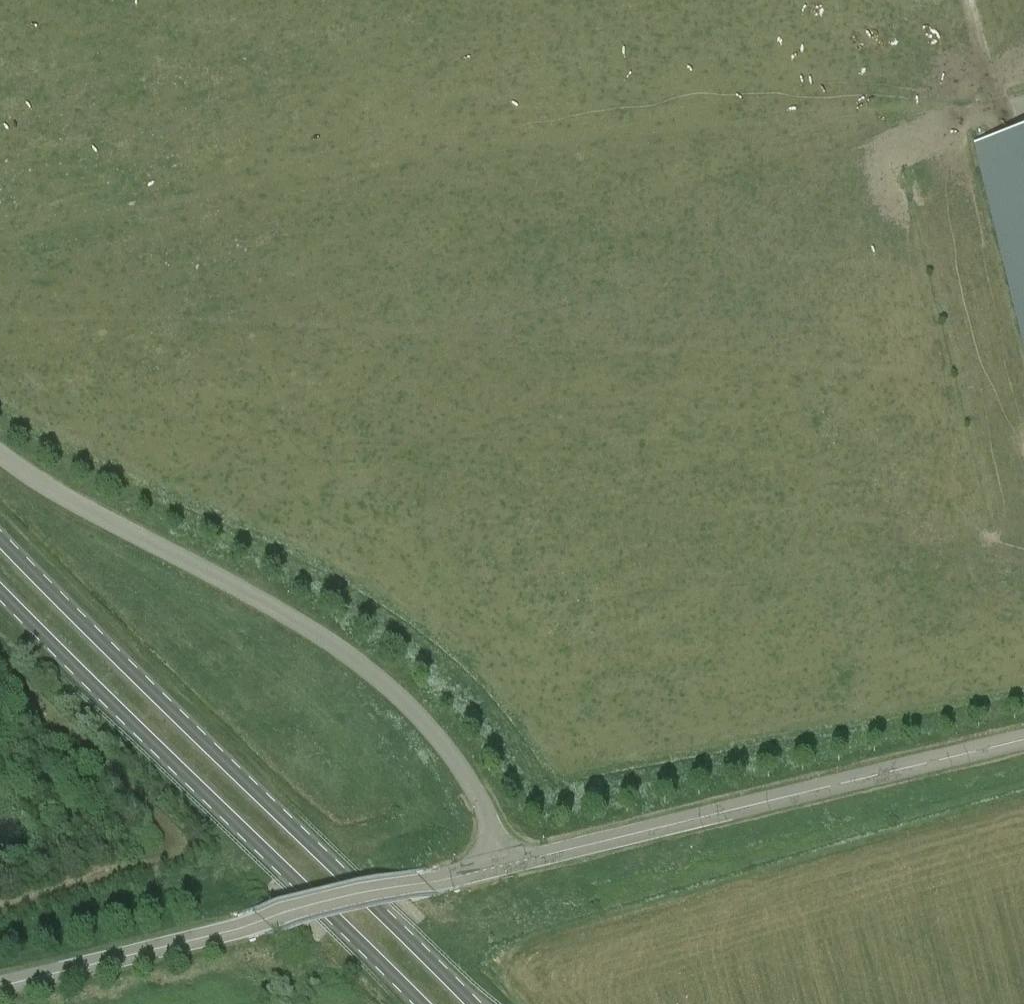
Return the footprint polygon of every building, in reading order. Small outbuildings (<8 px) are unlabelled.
[(1023,354),(1023,133),(973,146),(1023,354)]
